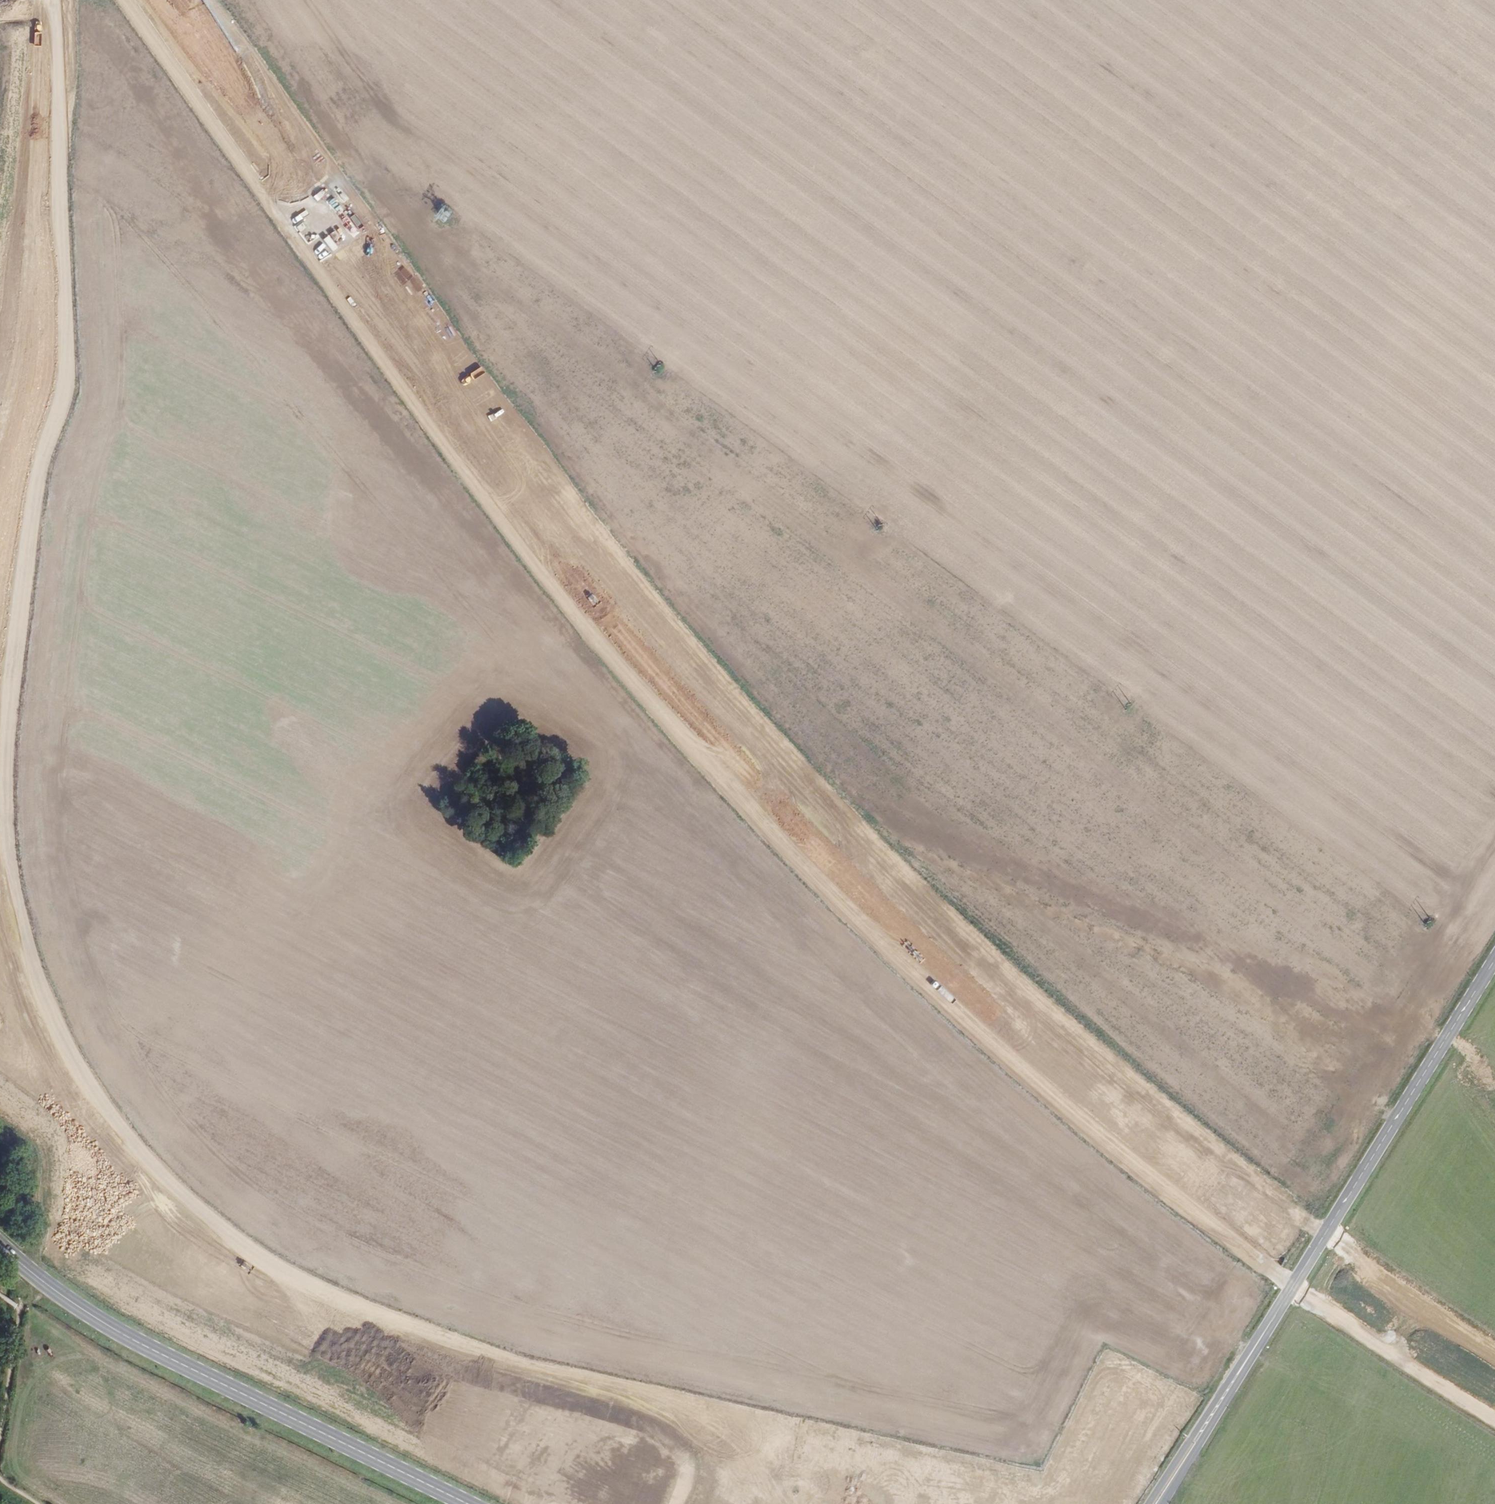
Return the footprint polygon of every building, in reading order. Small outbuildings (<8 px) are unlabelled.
[(435,217),(447,223),(453,210),(442,204),(435,217)]
